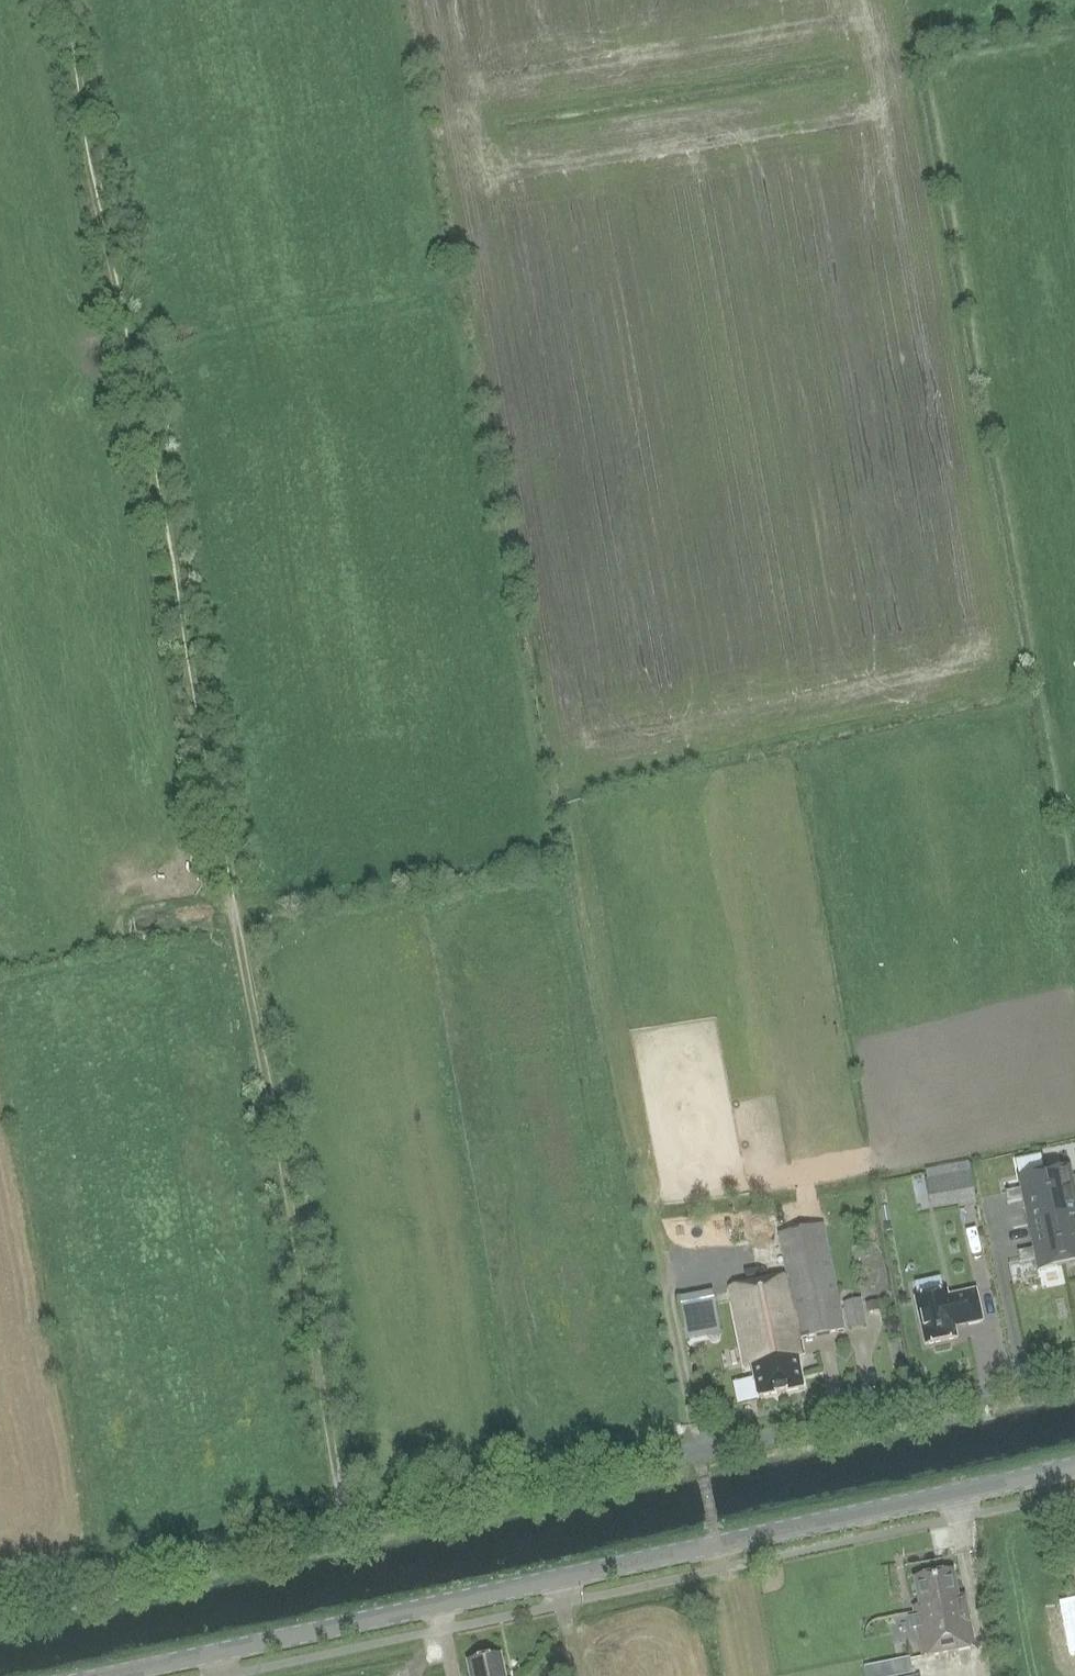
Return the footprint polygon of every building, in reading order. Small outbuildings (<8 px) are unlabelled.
[(1045,1173),(1055,1219),(1074,1215),(1074,1178),(1073,1178),(1071,1168),(1045,1173)] [(943,1177),(948,1203),(975,1198),(970,1172),(943,1177)] [(1021,1189),(1006,1192),(1008,1203),(1024,1200),(1029,1224),(1055,1219),(1045,1173),(1019,1179),(1021,1189)] [(1055,1219),(1064,1265),(1074,1262),(1074,1215),(1055,1219)] [(1034,1249),(1018,1252),(1020,1263),(1036,1260),(1039,1270),(1064,1265),(1055,1219),(1029,1224),(1034,1249)] [(801,1339),(844,1330),(824,1226),(778,1235),(787,1277),(730,1288),(746,1367),(753,1366),(759,1397),(803,1388),(797,1356),(804,1355),(801,1339)] [(716,1289),(681,1296),(690,1338),(725,1331),(716,1289)] [(961,1326),(983,1321),(976,1290),(948,1296),(947,1292),(916,1299),(925,1345),(957,1338),(955,1326),(961,1325),(961,1326)] [(862,1299),(844,1303),(849,1329),(867,1325),(862,1299)] [(879,1301),(866,1303),(868,1313),(881,1311),(879,1301)] [(924,1658),(975,1647),(965,1595),(959,1597),(954,1572),(915,1580),(920,1604),(914,1606),(924,1658)] [(1074,1654),(1074,1599),(1060,1602),(1070,1655),(1074,1654)] [(501,1655),(468,1662),(471,1675),(505,1675),(501,1655)]
